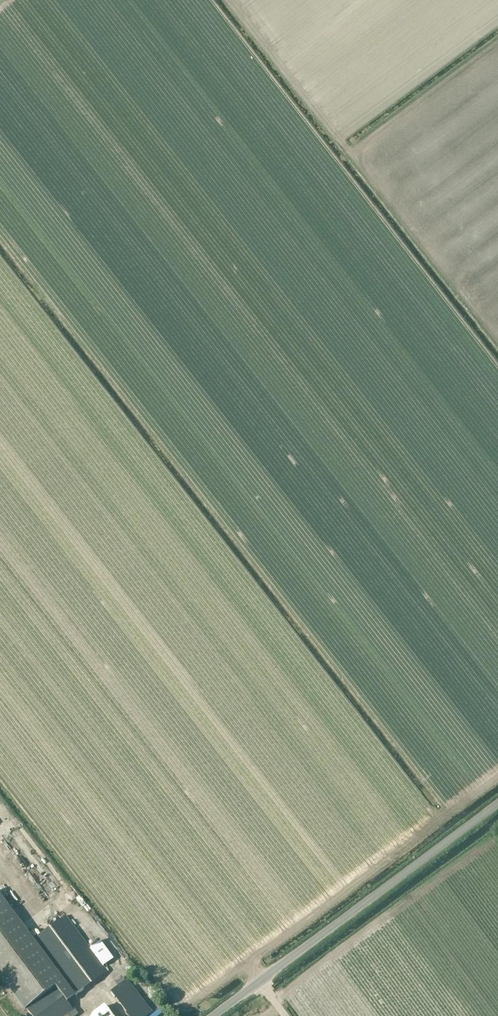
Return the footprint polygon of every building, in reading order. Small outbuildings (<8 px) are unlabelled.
[(30,1015),(69,1015),(68,1015),(73,1011),(68,1004),(108,972),(66,916),(34,940),(0,895),(0,978),(24,1010),(26,1010),(30,1015)] [(107,965),(119,959),(107,939),(95,945),(107,965)] [(115,982),(118,987),(110,993),(128,1015),(149,1015),(153,1013),(136,992),(141,988),(132,976),(126,981),(121,976),(115,982)] [(104,1006),(92,1015),(111,1015),(104,1006)]
